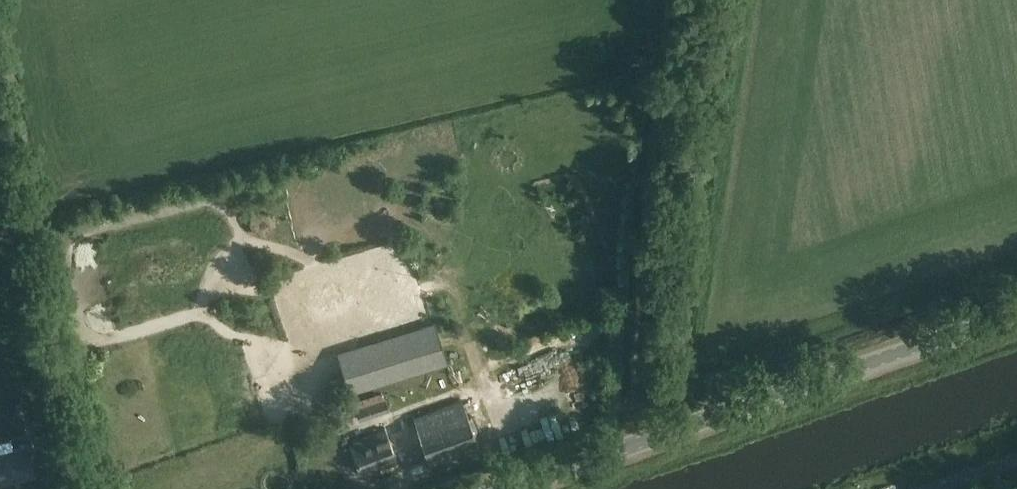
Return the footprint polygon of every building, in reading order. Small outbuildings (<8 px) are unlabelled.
[(448,359),(438,327),(341,358),(351,390),(448,359)] [(526,376),(515,382),(522,395),(533,390),(526,376)] [(479,448),(462,400),(381,429),(382,430),(349,442),(360,471),(395,458),(396,462),(426,451),(431,465),(479,448)] [(390,412),(386,400),(357,410),(361,422),(390,412)] [(30,447),(0,453),(0,487),(37,479),(30,447)]
